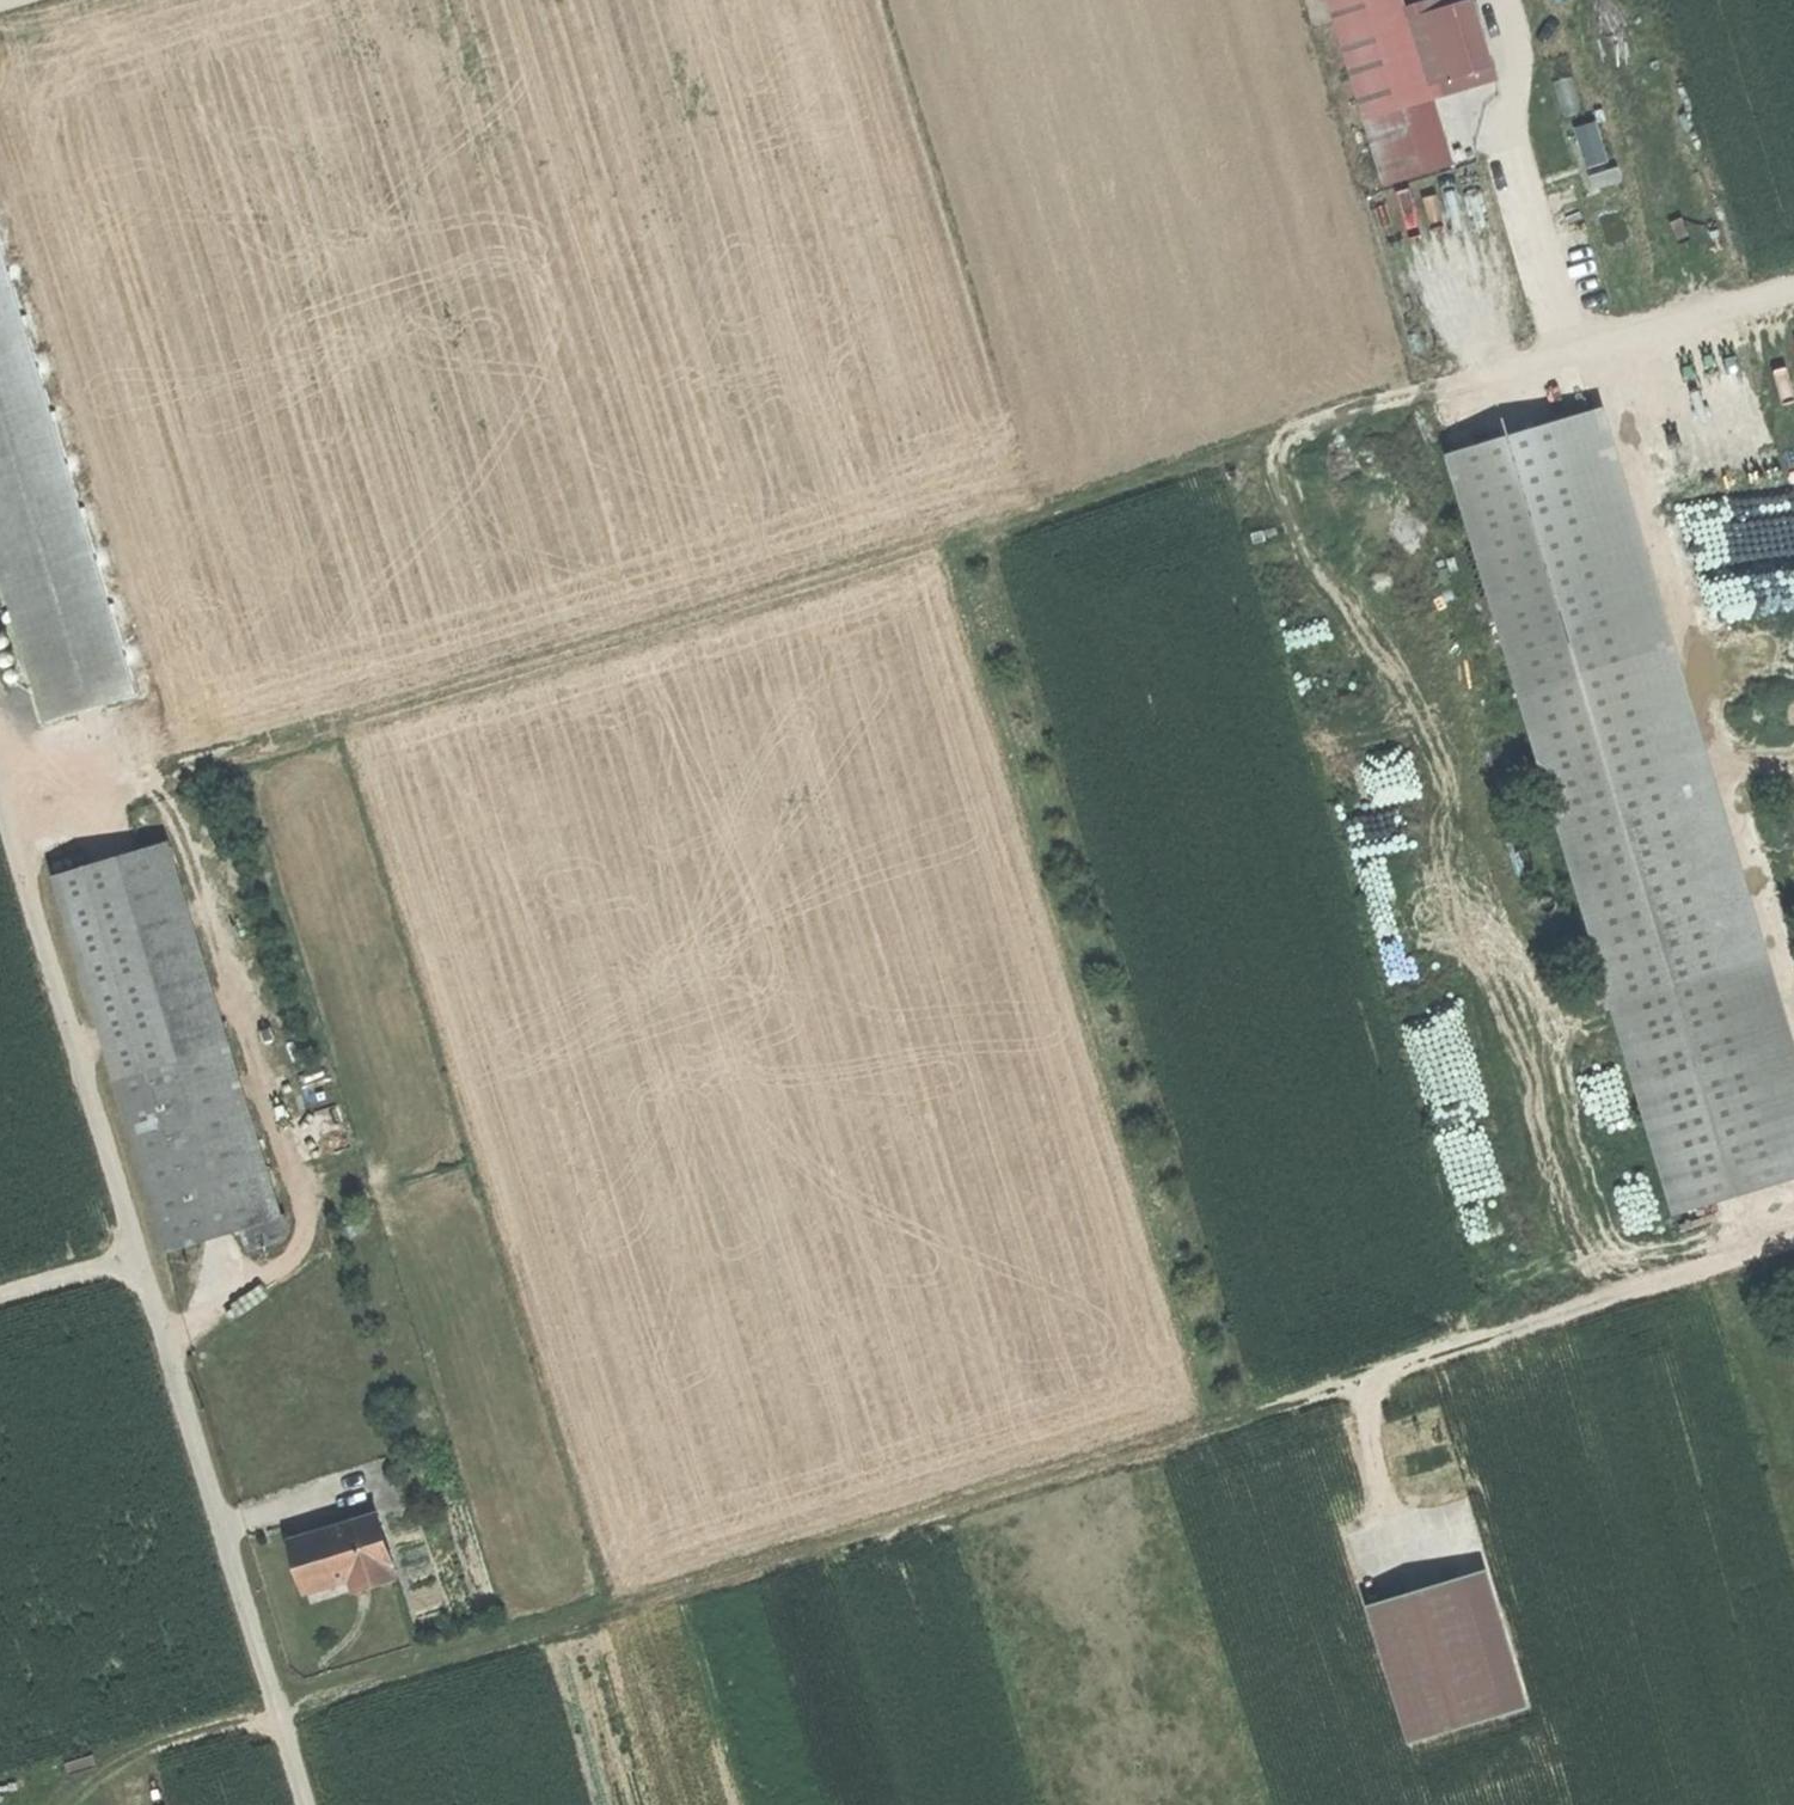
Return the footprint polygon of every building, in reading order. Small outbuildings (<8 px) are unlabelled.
[(1341,32),(1393,15),(1388,0),(1331,0),(1341,32)] [(1369,118),(1468,86),(1441,0),(1440,0),(1426,4),(1393,15),(1341,32),(1369,118)] [(1468,86),(1496,77),(1471,0),(1441,0),(1468,86)] [(1589,167),(1615,159),(1602,119),(1577,126),(1589,167)] [(20,298),(0,229),(0,303),(20,298)] [(41,721),(137,696),(89,508),(52,486),(44,499),(40,483),(12,466),(23,449),(6,384),(31,399),(43,379),(35,346),(25,364),(7,353),(1,354),(3,361),(0,366),(0,562),(41,721)] [(1680,1214),(1793,1181),(1793,1036),(1604,409),(1449,457),(1680,1214)] [(168,830),(110,848),(172,1048),(229,1030),(168,830)] [(229,1030),(172,1048),(226,1226),(284,1208),(229,1030)] [(172,1048),(115,1065),(169,1243),(226,1226),(172,1048)] [(375,1515),(352,1522),(356,1532),(379,1525),(375,1515)] [(291,1541),(307,1591),(351,1578),(365,1573),(369,1585),(395,1576),(379,1525),(356,1532),(352,1522),(291,1541)] [(355,1589),(369,1585),(365,1573),(351,1578),(355,1589)] [(1486,1577),(1376,1610),(1415,1742),(1525,1709),(1486,1577)]
